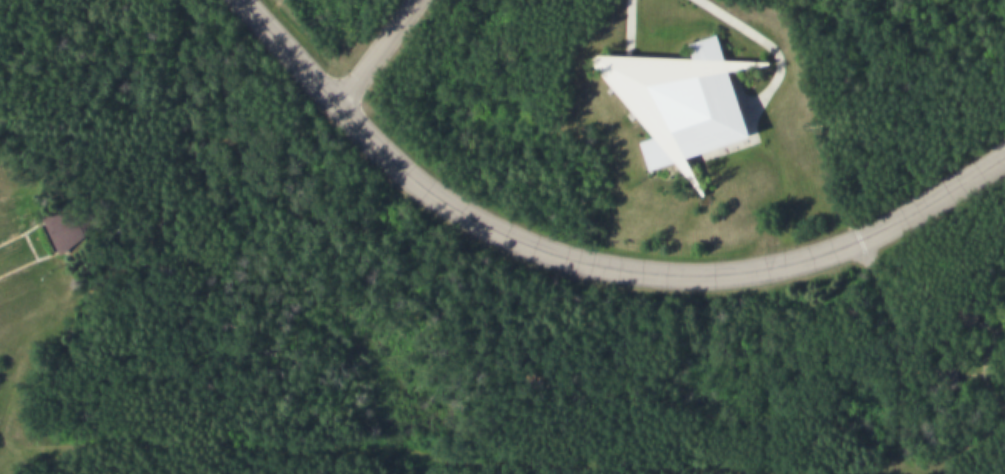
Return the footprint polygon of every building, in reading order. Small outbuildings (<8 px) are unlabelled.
[(595,58),(602,56),(694,59),(689,45),(715,36),(725,60),(771,63),(729,71),(754,137),(688,159),(704,196),(678,163),(651,172),(641,144),(658,138),(597,65),(595,58)] [(44,218),(71,213),(84,240),(64,256),(44,218)]
